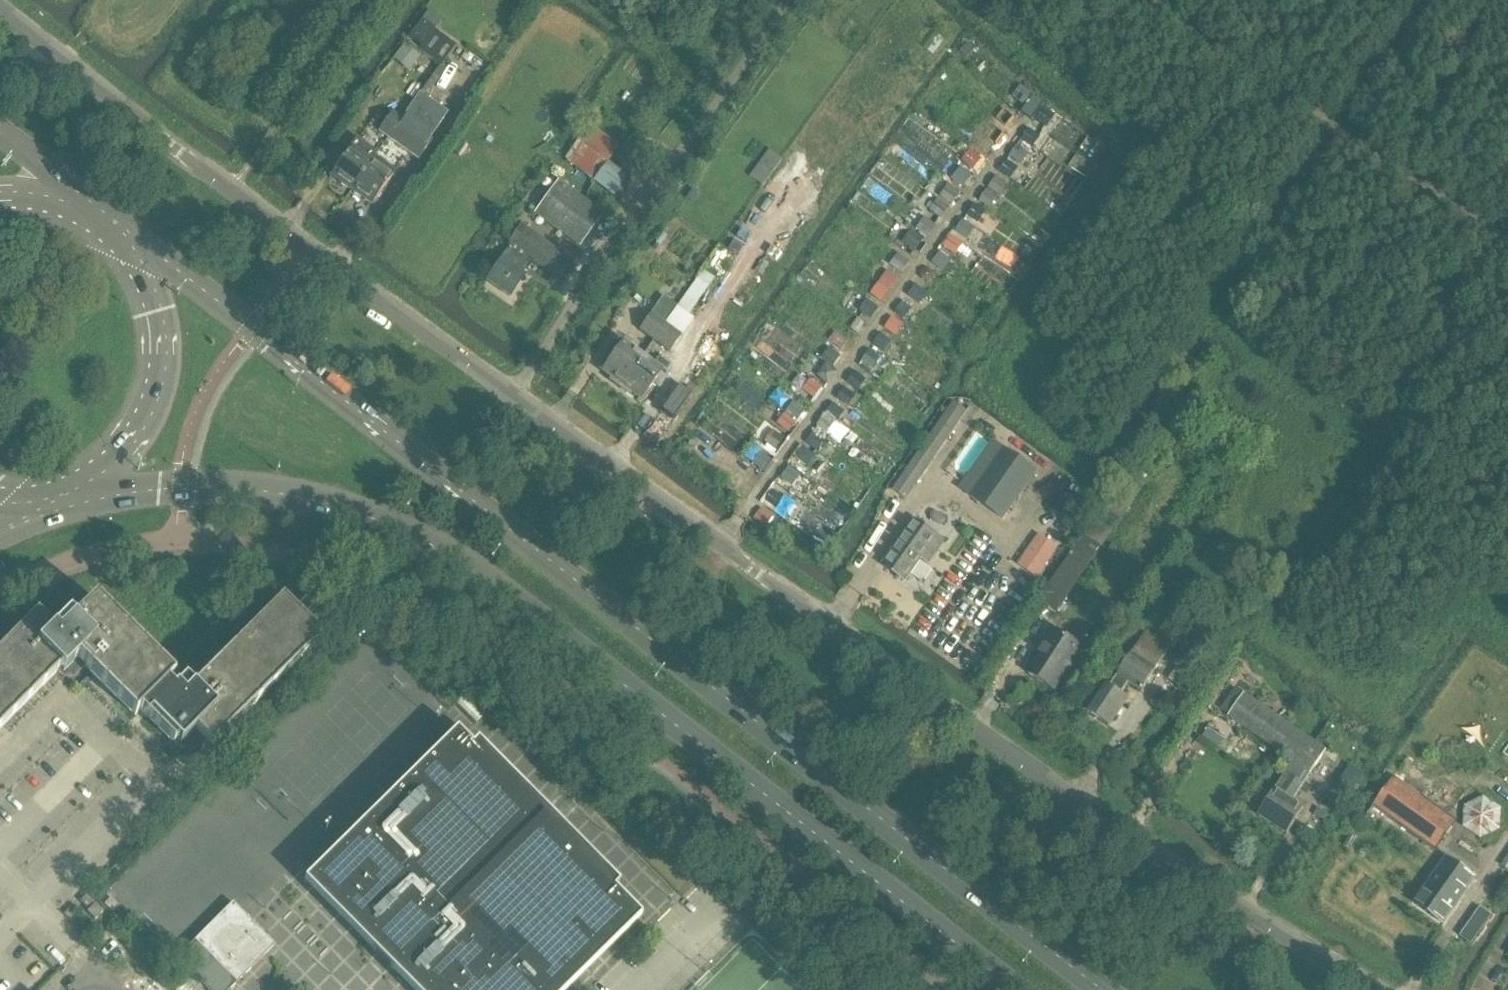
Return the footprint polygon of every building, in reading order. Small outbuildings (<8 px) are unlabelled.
[(392,59),(408,72),(420,58),(404,44),(392,59)] [(1032,95),(1021,87),(1014,97),(1025,105),(1032,95)] [(392,111),(390,114),(378,131),(418,160),(432,140),(429,138),(447,112),(420,93),(410,107),(402,102),(394,113),(392,111)] [(1033,96),(1022,113),(1030,119),(1042,103),(1033,96)] [(1054,115),(1044,109),(1037,120),(1047,127),(1054,115)] [(1026,137),(1037,144),(1044,134),(1034,127),(1026,137)] [(349,188),(352,190),(375,157),(354,142),(331,175),(340,182),(341,185),(346,189),(349,188)] [(1008,156),(1019,164),(1028,152),(1018,144),(1008,156)] [(783,159),(770,149),(750,176),(762,185),(783,159)] [(974,154),(966,165),(972,169),(980,159),(974,154)] [(375,157),(352,190),(353,191),(353,194),(359,198),(362,197),(368,202),(372,204),(395,171),(375,157)] [(1007,160),(999,172),(1010,179),(1018,168),(1007,160)] [(963,186),(970,176),(960,170),(953,180),(963,186)] [(999,196),(1007,184),(996,177),(988,188),(997,195),(999,196)] [(534,213),(579,246),(603,214),(558,181),(534,213)] [(938,197),(949,205),(957,193),(946,186),(938,197)] [(987,187),(980,198),(990,205),(997,195),(988,188),(987,187)] [(941,218),(948,208),(938,201),(931,211),(941,218)] [(935,225),(925,218),(917,229),(928,237),(935,225)] [(968,239),(975,230),(964,221),(957,231),(968,239)] [(533,260),(557,278),(570,260),(521,225),(518,229),(511,224),(504,235),(511,240),(508,243),(511,245),(486,281),(509,297),(525,274),(524,273),(533,260)] [(915,252),(924,239),(911,230),(902,243),(915,252)] [(950,237),(943,246),(955,255),(962,245),(950,237)] [(933,264),(944,271),(950,260),(940,253),(933,264)] [(891,265),(902,272),(908,262),(898,255),(891,265)] [(921,271),(921,279),(926,283),(933,281),(934,273),(928,269),(921,271)] [(888,273),(881,283),(891,290),(898,280),(888,273)] [(677,307),(671,316),(671,315),(665,324),(664,323),(676,306),(663,296),(639,330),(669,352),(693,319),(688,315),(708,287),(697,279),(677,307)] [(882,302),(889,292),(879,285),(872,295),(882,302)] [(919,304),(926,293),(916,286),(909,296),(919,304)] [(860,312),(871,318),(878,308),(867,301),(860,312)] [(906,303),(898,313),(908,321),(916,310),(906,303)] [(896,337),(903,327),(892,319),(885,329),(896,337)] [(844,333),(843,334),(836,344),(846,351),(854,340),(845,334),(844,333)] [(882,336),(875,346),(885,354),(893,343),(882,336)] [(610,380),(620,387),(642,356),(628,346),(631,343),(625,338),(622,342),(617,338),(608,350),(613,354),(601,370),(612,378),(610,380)] [(832,350),(825,360),(835,367),(842,357),(832,350)] [(874,369),(880,359),(869,351),(863,361),(874,369)] [(642,356),(620,387),(629,394),(631,392),(642,400),(653,383),(658,387),(667,374),(664,372),(669,365),(658,358),(653,364),(642,356)] [(820,366),(813,377),(823,384),(830,373),(820,366)] [(809,383),(801,393),(811,400),(819,390),(809,383)] [(659,413),(670,421),(690,393),(679,385),(659,413)] [(847,385),(840,396),(850,403),(858,393),(847,385)] [(789,397),(786,401),(787,406),(795,413),(800,411),(803,407),(802,402),(795,396),(789,397)] [(953,403),(929,438),(892,491),(905,500),(942,447),(966,412),(953,403)] [(837,422),(843,411),(833,404),(826,415),(837,422)] [(785,416),(775,428),(786,436),(796,424),(785,416)] [(827,433),(835,423),(825,416),(818,427),(827,433)] [(774,430),(764,443),(776,451),(784,438),(774,430)] [(817,451),(824,440),(814,433),(807,443),(817,451)] [(1004,448),(969,497),(1003,521),(1038,472),(1004,448)] [(812,457),(802,450),(795,461),(805,467),(812,457)] [(772,461),(761,454),(753,464),(764,472),(772,461)] [(792,469),(784,479),(794,487),(802,476),(792,469)] [(780,512),(789,499),(778,491),(769,504),(780,512)] [(762,509),(754,519),(765,528),(773,518),(762,509)] [(1037,603),(1054,615),(1089,564),(1088,564),(1116,524),(1100,514),(1037,603)] [(882,565),(905,582),(921,559),(928,564),(944,541),(915,519),(882,565)] [(53,675),(58,670),(59,669),(63,673),(73,673),(82,664),(132,713),(134,716),(137,713),(138,712),(146,719),(147,717),(170,740),(171,740),(173,743),(176,740),(180,744),(198,744),(203,739),(208,744),(209,744),(211,747),(214,744),(248,710),(318,640),(320,638),(318,635),(284,601),(281,599),(279,601),(192,687),(184,679),(176,688),(175,688),(173,690),(166,684),(171,679),(173,677),(171,674),(98,600),(97,601),(95,598),(92,601),(92,600),(73,620),(68,615),(53,630),(39,616),(37,613),(34,616),(0,650),(0,728),(53,675)] [(1160,628),(1153,639),(1145,633),(1110,686),(1104,682),(1085,711),(1089,713),(1089,717),(1094,721),(1097,719),(1109,727),(1128,698),(1121,694),(1129,682),(1142,691),(1156,669),(1176,637),(1181,629),(1168,620),(1162,629),(1160,628)] [(1026,672),(1054,691),(1082,647),(1054,629),(1026,672)] [(1326,750),(1301,733),(1245,693),(1229,715),(1272,746),(1271,746),(1293,760),(1257,815),(1287,834),(1304,808),(1293,801),(1326,750)] [(412,989),(565,989),(640,916),(613,889),(618,884),(477,740),(471,745),(456,729),(303,880),(412,989)] [(1372,807),(1379,812),(1380,811),(1434,849),(1455,820),(1393,777),(1387,772),(1380,783),(1386,787),(1372,807)] [(1500,830),(1501,809),(1483,797),(1464,806),(1462,828),(1480,839),(1500,830)] [(1414,904),(1443,924),(1475,878),(1446,857),(1414,904)] [(80,901),(86,908),(125,869),(119,863),(80,901)] [(104,904),(112,912),(118,905),(110,897),(104,904)] [(190,973),(206,989),(229,989),(274,945),(232,903),(175,959),(190,973)] [(87,912),(95,920),(103,912),(95,904),(87,912)] [(1460,936),(1470,943),(1490,915),(1479,908),(1460,936)]
